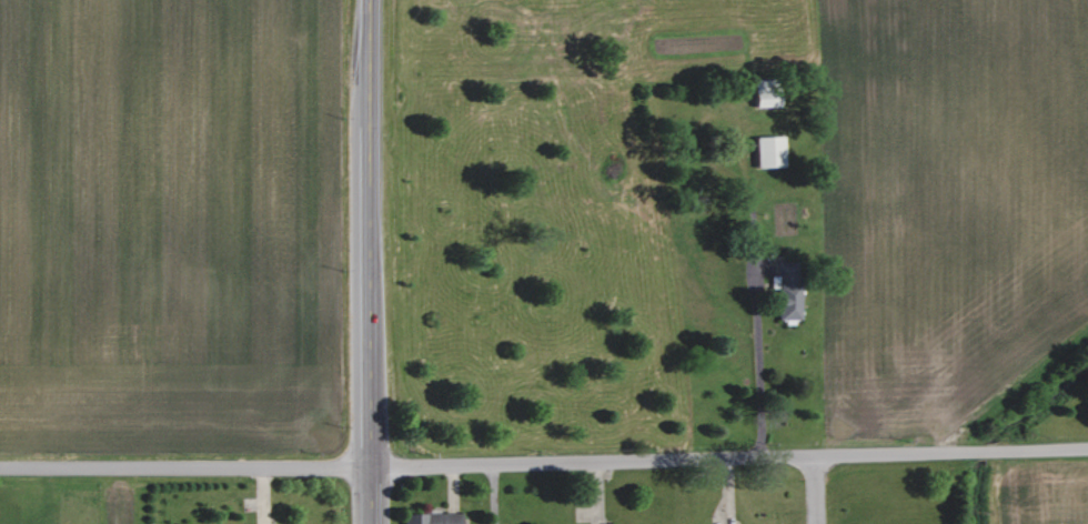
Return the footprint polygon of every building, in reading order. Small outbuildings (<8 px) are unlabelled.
[(755,107),(778,107),(777,79),(754,80),(755,107)] [(783,136),(756,137),(757,168),(784,167),(783,136)] [(801,262),(778,263),(780,319),(802,319),(801,262)] [(404,514),(404,523),(461,523),(461,513),(404,514)]
